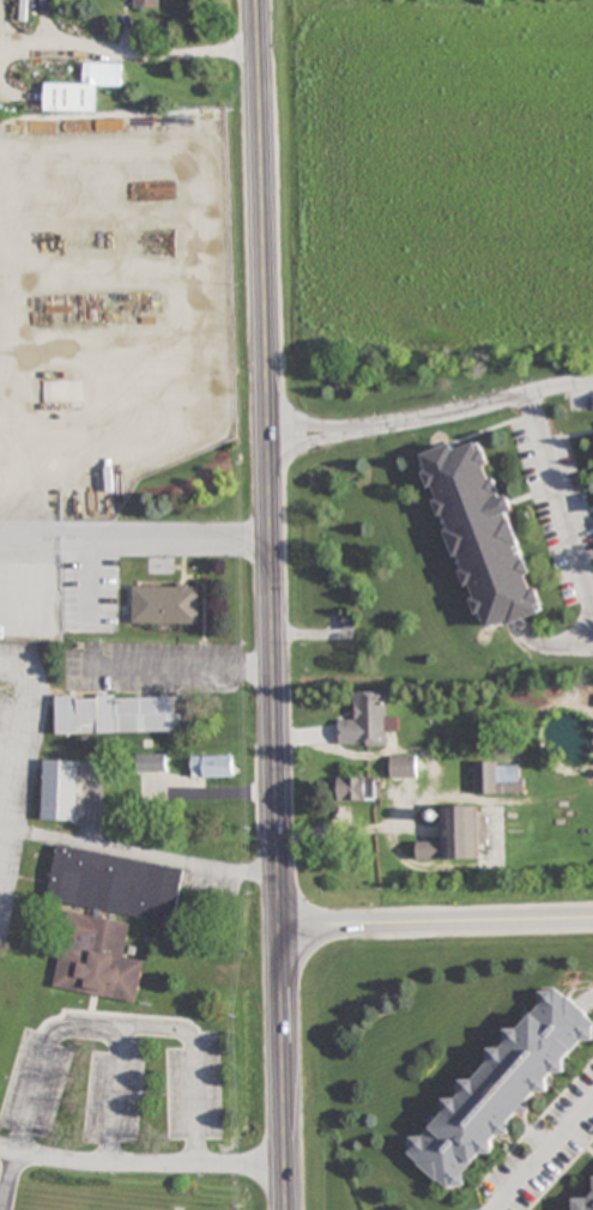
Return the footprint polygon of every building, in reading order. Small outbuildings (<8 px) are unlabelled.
[(97,112),(98,86),(123,86),(123,63),(84,63),(84,84),(45,83),(45,111),(97,112)] [(45,403),(68,401),(67,381),(44,383),(45,403)] [(542,612),(511,513),(514,511),(509,496),(500,498),(483,442),(455,451),(453,445),(424,454),(479,631),(542,612)] [(200,624),(200,585),(132,585),(132,624),(200,624)] [(354,630),(354,616),(345,616),(345,630),(354,630)] [(387,692),(355,692),(355,719),(340,719),(340,746),(388,746),(388,732),(399,732),(399,716),(387,716),(387,692)] [(57,733),(180,733),(180,696),(57,695),(57,733)] [(137,754),(137,772),(168,772),(168,754),(137,754)] [(237,777),(237,755),(192,755),(192,777),(237,777)] [(391,756),(391,778),(417,778),(417,756),(391,756)] [(81,821),(81,760),(44,760),(43,821),(81,821)] [(474,763),(475,794),(524,794),(524,762),(474,763)] [(375,777),(336,777),(336,801),(375,801),(375,777)] [(487,846),(487,818),(477,818),(477,806),(443,806),(443,841),(417,841),(417,860),(478,860),(478,846),(487,846)] [(176,923),(185,867),(57,846),(48,901),(176,923)] [(55,988),(137,1002),(144,960),(125,957),(131,922),(68,911),(55,988)] [(466,1174),(482,1156),(492,1154),(495,1137),(509,1135),(511,1124),(538,1093),(547,1091),(550,1075),(563,1073),(566,1059),(581,1042),(592,1040),(592,1020),(559,990),(543,993),(540,1006),(521,1028),(508,1030),(505,1046),(491,1048),(488,1062),(474,1079),(462,1081),(459,1098),(445,1100),(443,1113),(423,1136),(412,1138),(409,1156),(447,1190),(464,1187),(466,1174)] [(575,1198),(574,1209),(592,1209),(592,1200),(575,1198)]
